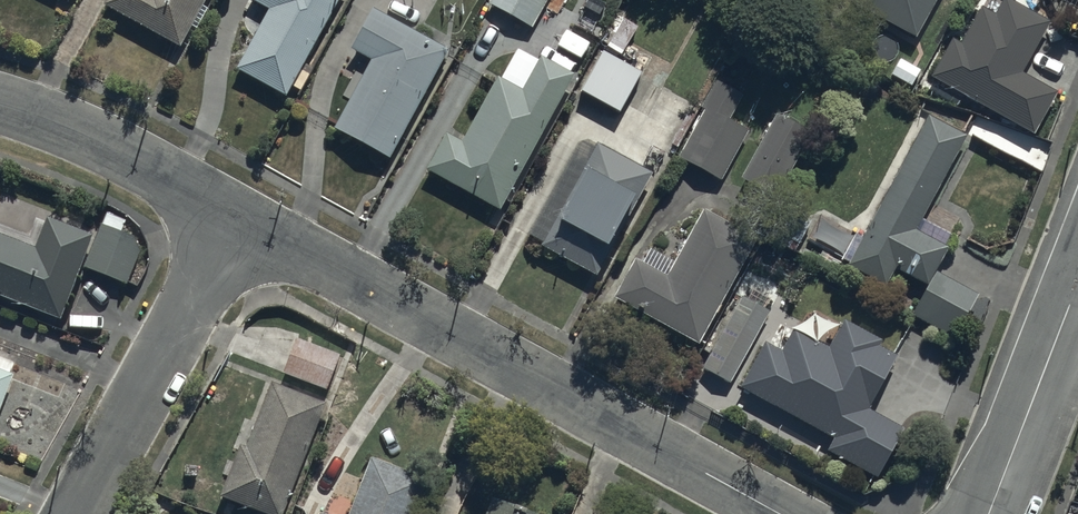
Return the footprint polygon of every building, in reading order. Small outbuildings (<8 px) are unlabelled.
[(177,48),(203,0),(105,0),(101,8),(177,48)] [(283,99),(337,0),(258,0),(271,7),(236,73),(283,99)] [(532,28),(548,0),(492,0),(490,4),(532,28)] [(915,38),(937,0),(849,0),(915,38)] [(1037,135),(1060,93),(1023,72),(1052,20),(1016,0),(977,0),(933,77),(1037,135)] [(333,128),(388,158),(449,49),(373,7),(349,49),(370,61),(333,128)] [(620,54),(637,26),(623,17),(605,44),(620,54)] [(582,92),(621,113),(643,72),(604,50),(582,92)] [(424,171),(498,211),(575,71),(541,53),(522,88),(498,75),(462,140),(446,132),(424,171)] [(721,82),(680,161),(721,182),(749,128),(730,118),(743,93),(721,82)] [(929,113),(845,266),(886,285),(896,267),(930,285),(913,316),(957,340),(981,296),(937,272),(950,247),(917,229),(969,135),(929,113)] [(742,185),(777,202),(813,132),(778,114),(742,185)] [(532,244),(597,277),(654,171),(590,137),(532,244)] [(613,298),(700,345),(760,235),(706,205),(668,275),(635,257),(613,298)] [(60,317),(92,235),(46,217),(35,245),(0,232),(0,294),(60,317)] [(99,230),(84,267),(126,282),(140,245),(99,230)] [(701,367),(730,383),(773,307),(744,291),(701,367)] [(825,448),(879,478),(906,429),(868,409),(903,346),(843,314),(764,337),(738,385),(831,436),(825,448)] [(281,373),(327,388),(338,355),(292,340),(281,373)] [(12,375),(0,370),(0,405),(12,375)] [(262,513),(283,513),(326,403),(269,380),(223,499),(262,513)] [(428,477),(372,455),(349,513),(413,513),(428,477)] [(493,496),(486,513),(537,513),(493,496)]
